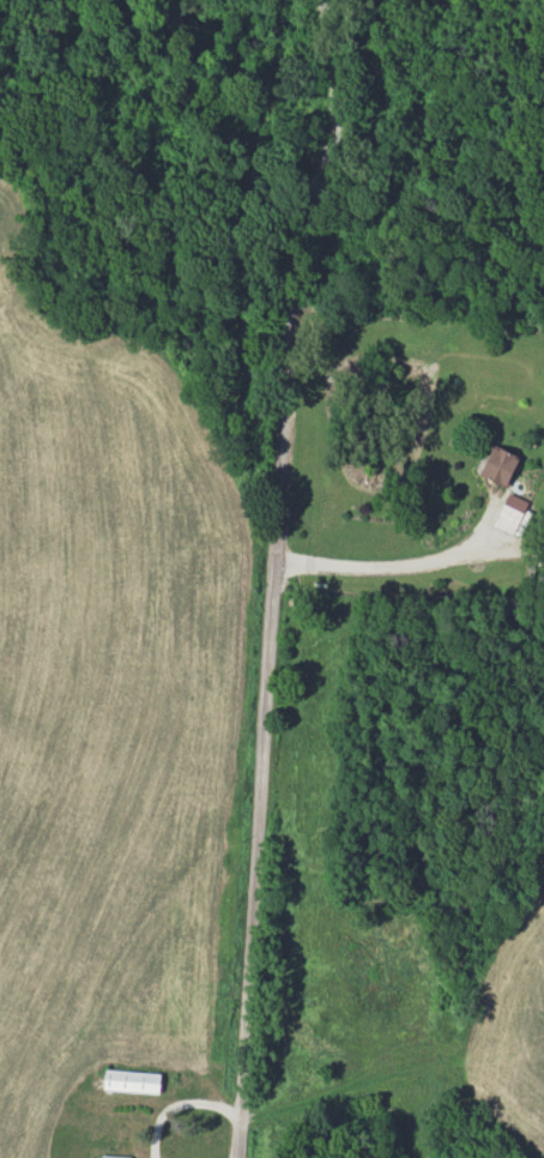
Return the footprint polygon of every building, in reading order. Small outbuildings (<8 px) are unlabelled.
[(507,487),(521,457),(496,445),(482,475),(507,487)] [(494,525),(514,534),(529,501),(508,492),(494,525)] [(104,1090),(160,1092),(161,1072),(105,1070),(104,1090)]
